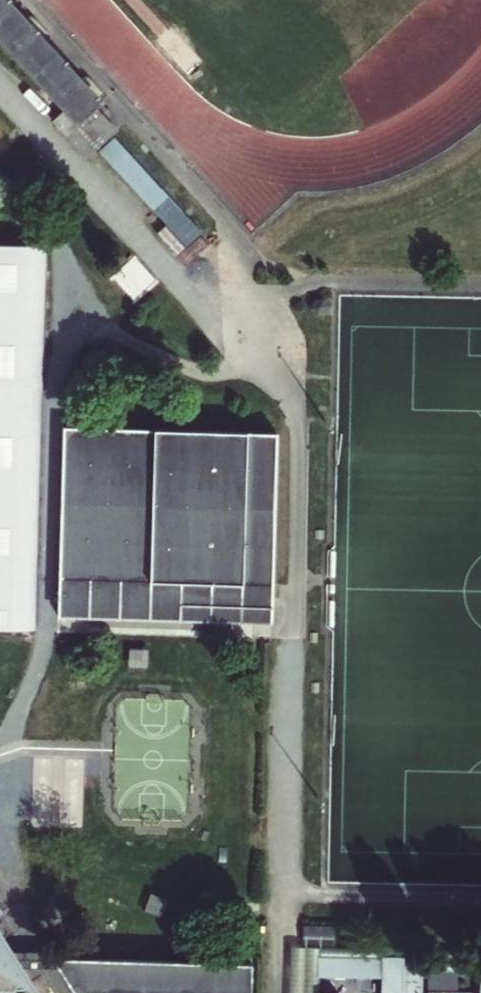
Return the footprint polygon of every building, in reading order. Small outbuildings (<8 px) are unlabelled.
[(10,0),(0,0),(0,40),(8,49),(29,21),(10,0)] [(103,102),(29,21),(8,49),(77,124),(84,117),(103,102)] [(84,117),(77,124),(8,49),(0,60),(0,66),(50,124),(38,133),(72,174),(84,164),(170,265),(189,249),(103,147),(107,144),(84,117)] [(27,630),(39,249),(0,248),(0,629),(27,630)] [(274,444),(57,435),(49,627),(265,637),(274,444)] [(307,929),(306,947),(335,948),(336,930),(307,929)] [(0,930),(0,992),(39,992),(0,930)] [(426,959),(386,959),(386,951),(296,949),(294,992),(320,992),(321,978),(385,981),(384,992),(426,992),(426,959)] [(64,962),(82,992),(256,992),(256,966),(64,962)]
